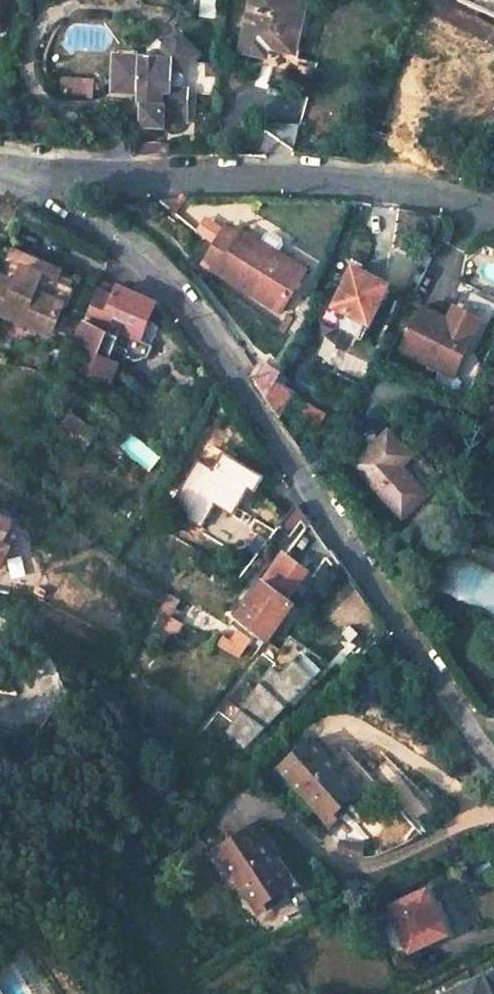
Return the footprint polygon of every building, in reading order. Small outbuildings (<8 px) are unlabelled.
[(194,21),(220,22),(221,0),(196,0),(194,21)] [(287,0),(256,0),(243,56),(265,62),(268,50),(294,56),(306,5),(287,0)] [(147,121),(188,124),(189,91),(176,90),(177,84),(185,75),(180,70),(199,51),(178,32),(166,45),(158,38),(146,51),(146,61),(116,59),(115,69),(118,70),(117,82),(115,82),(114,82),(113,93),(137,95),(138,95),(137,103),(149,104),(147,121)] [(93,81),(60,79),(58,97),(91,100),(93,81)] [(304,125),(275,123),(270,159),(297,156),(304,125)] [(227,240),(215,233),(193,270),(272,313),(294,277),(227,240)] [(298,269),(232,233),(227,240),(294,277),(298,269)] [(6,254),(0,268),(0,320),(25,329),(29,321),(47,330),(55,314),(62,316),(72,293),(66,289),(69,280),(6,254)] [(387,289),(350,269),(331,307),(368,328),(387,289)] [(154,303),(116,287),(114,291),(98,283),(87,308),(78,326),(68,348),(66,354),(118,371),(133,378),(146,345),(137,340),(154,303)] [(467,296),(458,315),(478,324),(487,306),(467,296)] [(400,352),(432,366),(440,369),(442,365),(456,371),(478,324),(458,315),(453,325),(420,309),(400,352)] [(290,389),(271,377),(263,392),(278,413),(290,389)] [(415,459),(382,431),(355,469),(409,517),(433,488),(407,465),(415,459)] [(256,475),(219,451),(199,486),(233,507),(256,475)] [(302,514),(296,502),(276,528),(288,537),(302,514)] [(286,554),(313,574),(321,561),(328,552),(305,519),(286,554)] [(292,602),(261,577),(232,616),(241,623),(230,637),(221,628),(210,642),(238,663),(257,636),(264,641),(292,602)] [(180,601),(166,591),(150,619),(163,628),(171,614),(180,601)] [(281,671),(222,726),(245,750),(327,674),(304,650),(281,671)] [(322,742),(293,770),(347,825),(363,812),(358,806),(373,792),(322,742)] [(285,814),(251,845),(303,902),(323,885),(317,878),(331,866),(285,814)] [(434,884),(397,900),(420,947),(458,930),(434,884)] [(424,991),(425,993),(483,993),(472,971),(424,991)]
